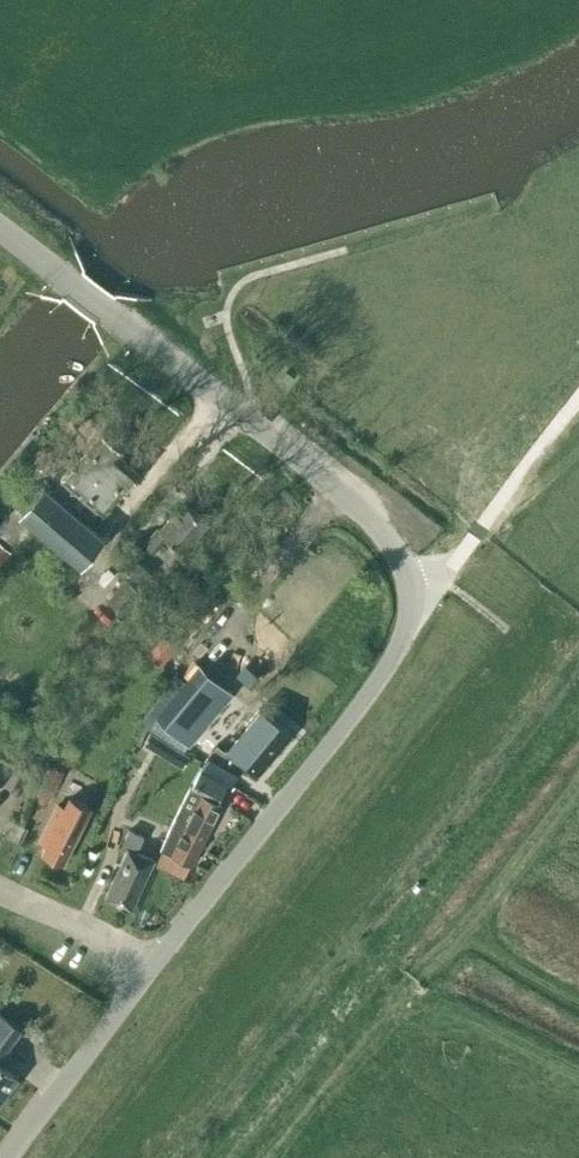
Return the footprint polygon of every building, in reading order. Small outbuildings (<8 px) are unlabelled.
[(62,478),(52,490),(88,521),(98,509),(104,514),(141,470),(120,453),(124,449),(101,429),(60,476),(62,478)] [(80,567),(107,537),(88,521),(52,490),(43,482),(18,512),(14,507),(0,524),(0,534),(15,546),(32,525),(80,567)] [(142,542),(155,554),(168,538),(184,551),(208,522),(184,500),(160,527),(157,525),(142,542)] [(10,548),(0,540),(0,561),(10,548)] [(129,572),(142,584),(151,575),(138,562),(129,572)] [(125,580),(108,601),(129,618),(146,597),(125,580)] [(150,653),(165,664),(183,640),(168,629),(150,653)] [(190,743),(233,691),(199,663),(156,715),(190,743)] [(244,761),(260,774),(294,733),(263,707),(227,749),(222,754),(240,765),(244,761)] [(187,762),(191,755),(152,731),(148,739),(147,740),(185,764),(187,762)] [(201,768),(227,783),(230,784),(241,766),(240,765),(222,754),(227,749),(216,740),(201,768)] [(192,785),(218,801),(227,783),(201,768),(192,785)] [(48,808),(58,787),(48,782),(38,803),(48,808)] [(174,818),(160,848),(192,864),(222,804),(218,801),(192,785),(191,785),(174,818)] [(40,840),(45,843),(41,851),(66,862),(92,808),(68,797),(64,806),(57,803),(40,840)] [(126,848),(104,899),(132,911),(155,858),(138,851),(144,835),(129,828),(121,845),(126,848)] [(141,910),(134,924),(144,928),(150,915),(141,910)] [(21,1028),(0,1013),(0,1056),(21,1028)] [(18,1076),(0,1063),(0,1100),(18,1076)]
